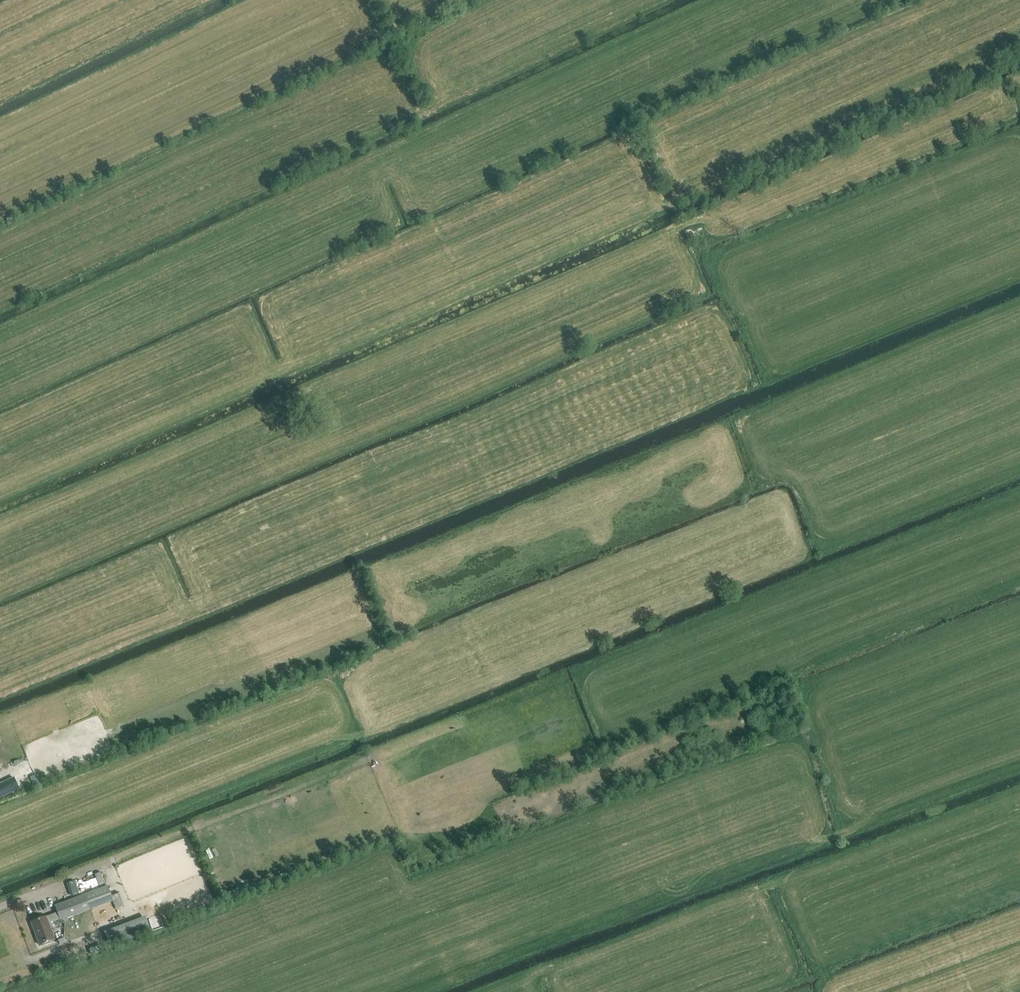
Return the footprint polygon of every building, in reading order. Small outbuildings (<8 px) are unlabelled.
[(17,790),(13,779),(0,785),(0,797),(17,790)] [(75,896),(82,894),(79,880),(71,882),(75,896)] [(60,921),(113,901),(116,908),(124,906),(119,892),(111,895),(108,886),(55,906),(57,913),(46,917),(46,916),(31,922),(40,945),(55,940),(49,923),(60,919),(60,921)] [(145,916),(104,932),(110,948),(151,932),(145,916)]
